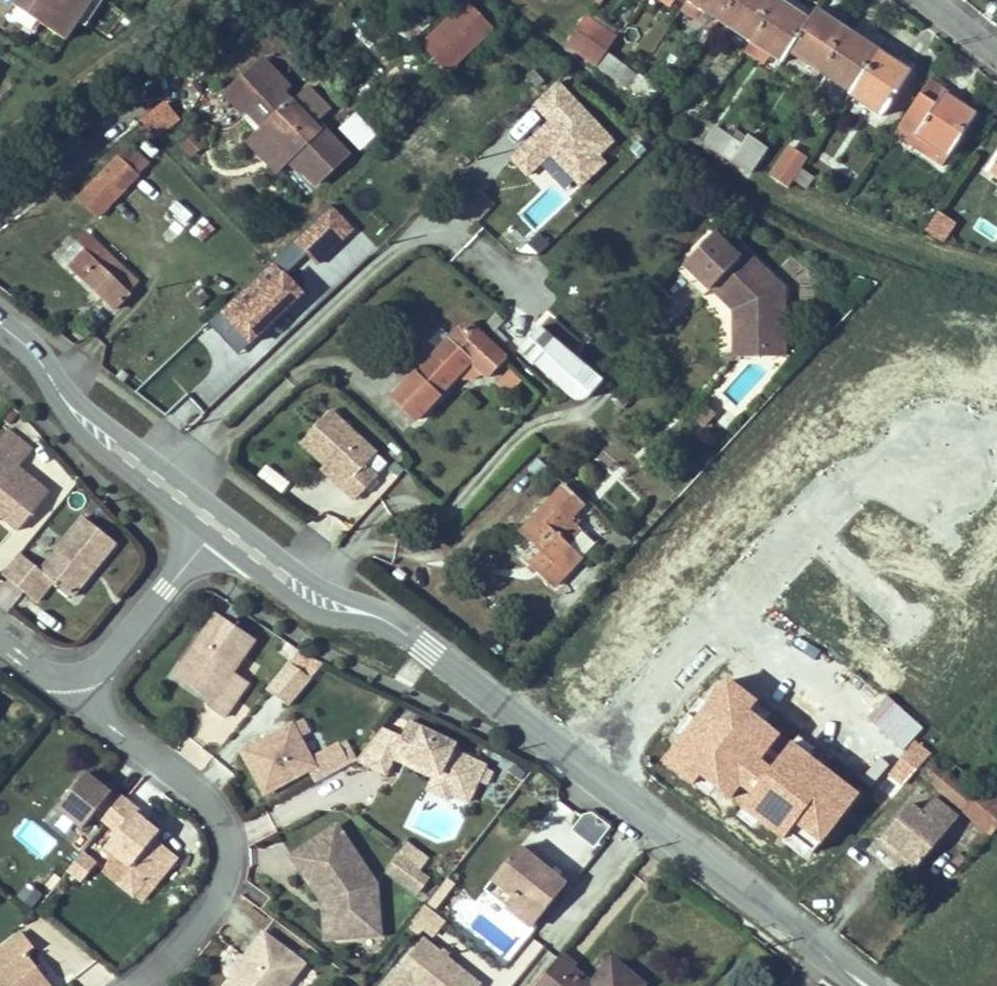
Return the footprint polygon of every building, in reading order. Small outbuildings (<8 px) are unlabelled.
[(71,50),(104,1),(103,0),(0,0),(0,3),(71,50)] [(688,0),(686,0),(679,10),(710,30),(717,20),(688,0)] [(731,0),(688,0),(717,20),(731,0)] [(776,0),(731,0),(717,20),(749,41),(776,0)] [(808,18),(780,0),(776,0),(749,41),(780,61),(787,50),(808,18)] [(452,65),(492,27),(471,5),(430,43),(432,46),(452,65)] [(818,71),(847,30),(814,9),(808,18),(787,50),(818,71)] [(850,92),(878,51),(847,30),(818,71),(850,92)] [(606,52),(574,32),(567,42),(566,45),(568,48),(573,53),(594,69),(597,65),(606,52)] [(880,115),(915,65),(895,51),(890,57),(878,51),(850,92),(849,94),(880,115)] [(615,77),(623,64),(606,52),(597,65),(615,77)] [(324,128),(318,121),(299,101),(287,90),(294,84),(269,58),(236,89),(254,107),(249,113),(262,126),(251,137),(283,169),(293,160),(303,170),(304,171),(307,170),(319,183),(349,154),(351,151),(326,126),(324,128)] [(640,95),(648,83),(636,76),(629,87),(640,95)] [(615,140),(557,79),(531,104),(547,120),(510,155),(530,176),(551,157),(580,188),(608,162),(600,154),(615,140)] [(942,164),(975,114),(925,81),(898,123),(910,130),(905,140),(942,164)] [(335,107),(315,85),(299,101),(318,121),(335,107)] [(659,107),(668,93),(658,86),(650,99),(659,107)] [(154,140),(181,119),(165,98),(138,119),(154,140)] [(522,139),(543,120),(532,109),(512,128),(522,139)] [(359,150),(377,134),(355,110),(337,126),(359,150)] [(718,152),(730,135),(716,126),(704,144),(718,152)] [(731,160),(742,143),(730,135),(718,152),(731,160)] [(755,166),(766,150),(747,137),(742,143),(731,160),(750,174),(755,166)] [(118,151),(140,173),(150,162),(128,141),(118,151)] [(799,168),(803,162),(787,151),(770,175),(785,185),(787,185),(790,182),(794,176),(799,168)] [(97,171),(120,193),(136,177),(113,155),(97,171)] [(987,171),(996,177),(996,155),(987,171)] [(812,177),(799,168),(794,176),(806,185),(812,177)] [(120,193),(97,171),(74,194),(98,216),(120,193)] [(355,226),(331,203),(295,240),(319,263),(355,226)] [(937,237),(949,220),(935,211),(923,229),(935,236),(937,237)] [(106,252),(86,233),(77,242),(97,260),(106,252)] [(687,280),(721,240),(715,235),(678,271),(687,280)] [(785,342),(785,289),(746,251),(740,258),(721,240),(687,280),(705,297),(713,290),(736,312),(737,352),(766,353),(766,342),(785,342)] [(290,241),(274,260),(286,271),(303,252),(290,241)] [(139,283),(106,252),(97,260),(77,242),(62,257),(117,309),(132,293),(130,292),(139,283)] [(301,292),(270,261),(218,311),(248,343),(301,292)] [(413,420),(467,363),(480,375),(482,373),(488,377),(505,359),(479,334),(473,330),(469,327),(465,327),(459,328),(457,331),(391,399),(413,420)] [(601,379),(538,328),(519,350),(564,392),(571,397),(576,399),(583,398),(590,395),(596,391),(603,381),(601,379)] [(785,359),(785,342),(766,342),(766,353),(737,352),(736,358),(785,359)] [(504,392),(520,383),(512,368),(495,377),(504,392)] [(629,403),(616,393),(612,398),(616,402),(616,404),(617,405),(619,406),(621,406),(624,408),(629,403)] [(169,415),(180,428),(201,408),(189,396),(169,415)] [(372,452),(327,410),(298,440),(322,462),(343,482),(339,487),(352,498),(374,476),(361,463),(372,452)] [(16,526),(46,489),(15,464),(30,446),(5,425),(0,431),(0,514),(16,526)] [(343,482),(322,462),(318,468),(339,487),(343,482)] [(258,476),(281,492),(289,481),(266,465),(258,476)] [(580,530),(575,526),(579,521),(573,516),(583,505),(563,486),(521,531),(542,551),(530,564),(555,587),(582,557),(568,543),(580,530)] [(0,568),(0,570),(34,597),(50,577),(71,594),(115,540),(81,512),(38,565),(17,548),(0,568)] [(211,707),(228,718),(252,683),(236,673),(258,640),(215,611),(180,663),(203,679),(195,689),(215,702),(211,707)] [(312,678),(288,660),(266,688),(289,707),(312,678)] [(203,679),(180,663),(172,673),(195,689),(203,679)] [(293,720),(239,750),(265,798),(309,774),(312,755),(302,738),(312,732),(304,718),(294,723),(293,720)] [(383,726),(357,760),(387,773),(395,760),(431,780),(426,792),(469,807),(480,782),(489,786),(496,771),(488,768),(489,765),(456,749),(459,742),(409,718),(402,735),(383,726)] [(338,741),(312,755),(309,774),(316,786),(357,760),(347,740),(341,744),(338,741)] [(939,753),(914,782),(927,794),(933,788),(988,837),(996,826),(996,796),(993,800),(939,753)] [(109,789),(85,770),(57,805),(83,825),(95,810),(118,828),(106,843),(131,864),(155,834),(159,829),(135,809),(137,806),(112,785),(109,789)] [(919,864),(956,820),(932,800),(920,815),(909,806),(885,836),(919,864)] [(289,854),(321,902),(324,941),(383,936),(378,883),(337,822),(289,854)] [(155,834),(131,864),(146,876),(154,882),(178,853),(155,834)] [(919,864),(885,836),(877,844),(911,872),(919,864)] [(407,840),(398,853),(421,870),(431,857),(407,840)] [(534,925),(567,884),(554,873),(520,846),(495,878),(516,895),(509,905),(534,925)] [(95,861),(81,850),(67,868),(80,879),(95,861)] [(421,870),(398,853),(384,871),(417,896),(431,878),(421,870)] [(146,876),(131,864),(118,879),(134,891),(146,876)] [(456,884),(446,877),(426,905),(435,912),(456,884)] [(16,897),(33,908),(43,893),(25,882),(16,897)] [(446,921),(423,903),(410,918),(413,922),(407,929),(418,938),(427,935),(432,939),(446,921)] [(29,954),(39,946),(21,923),(0,939),(0,985),(54,985),(29,954)] [(262,929),(243,954),(249,959),(237,976),(232,972),(222,985),(292,985),(309,963),(262,929)] [(483,981),(419,932),(378,985),(479,985),(483,981)] [(569,974),(574,968),(560,956),(536,985),(584,985),(569,974)] [(644,985),(613,960),(600,975),(603,978),(596,985),(643,985),(644,985)]
